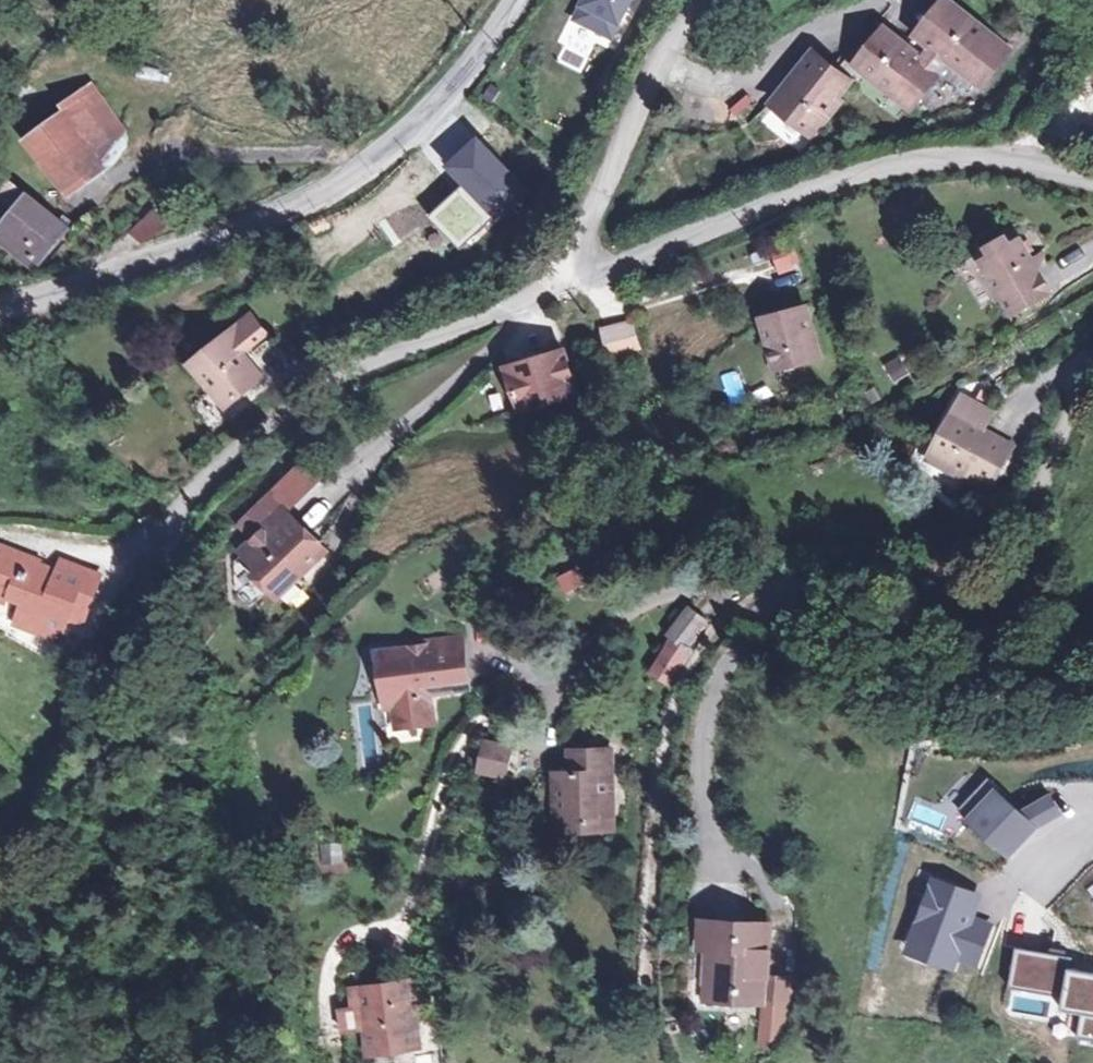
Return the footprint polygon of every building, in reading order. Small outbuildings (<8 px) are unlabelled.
[(620,43),(636,0),(583,0),(573,25),(620,43)] [(954,0),(946,0),(913,43),(881,18),(846,64),(815,41),(772,97),(813,128),(856,73),(910,115),(946,69),(986,100),(1022,53),(954,0)] [(578,71),(584,57),(562,47),(556,60),(578,71)] [(98,84),(22,139),(72,208),(115,177),(101,159),(135,134),(98,84)] [(479,136),(444,169),(462,188),(429,219),(460,252),(528,189),(479,136)] [(0,224),(0,249),(35,277),(75,226),(29,189),(0,224)] [(176,222),(161,201),(108,238),(124,259),(176,222)] [(1024,229),(977,257),(1013,316),(1092,268),(1092,251),(1081,232),(1041,256),(1024,229)] [(781,274),(802,263),(790,239),(768,250),(781,274)] [(810,305),(759,316),(771,371),(822,360),(810,305)] [(280,338),(255,310),(185,369),(234,427),(277,390),(252,361),(280,338)] [(625,314),(593,322),(603,362),(635,354),(625,314)] [(567,353),(503,368),(513,412),(577,397),(567,353)] [(751,396),(769,391),(761,362),(744,366),(751,396)] [(1003,408),(962,387),(921,467),(997,505),(1022,456),(988,439),(1003,408)] [(235,526),(252,543),(240,556),(289,604),(339,552),(272,488),(235,526)] [(9,546),(0,571),(0,599),(31,610),(26,625),(88,647),(115,569),(68,552),(63,565),(9,546)] [(578,569),(558,578),(566,596),(586,587),(578,569)] [(477,692),(469,633),(376,646),(385,714),(394,713),(397,732),(430,728),(426,699),(477,692)] [(664,636),(646,665),(677,683),(695,654),(664,636)] [(518,742),(487,735),(479,770),(509,777),(518,742)] [(614,837),(609,751),(571,753),(571,764),(548,766),(553,841),(614,837)] [(1019,817),(999,795),(972,821),(1009,858),(1040,826),(1061,816),(1050,800),(1019,817)] [(983,900),(936,883),(911,955),(957,970),(960,960),(979,966),(993,927),(975,921),(983,900)] [(762,1006),(760,1049),(782,1050),(785,976),(771,975),(773,927),(704,924),(700,1004),(762,1006)] [(1022,957),(1017,990),(1068,996),(1065,1016),(1085,1018),(1081,1044),(1092,1045),(1092,982),(1067,978),(1069,963),(1022,957)] [(346,989),(349,1007),(339,1009),(344,1037),(362,1034),(368,1062),(383,1062),(426,1055),(412,977),(346,989)]
